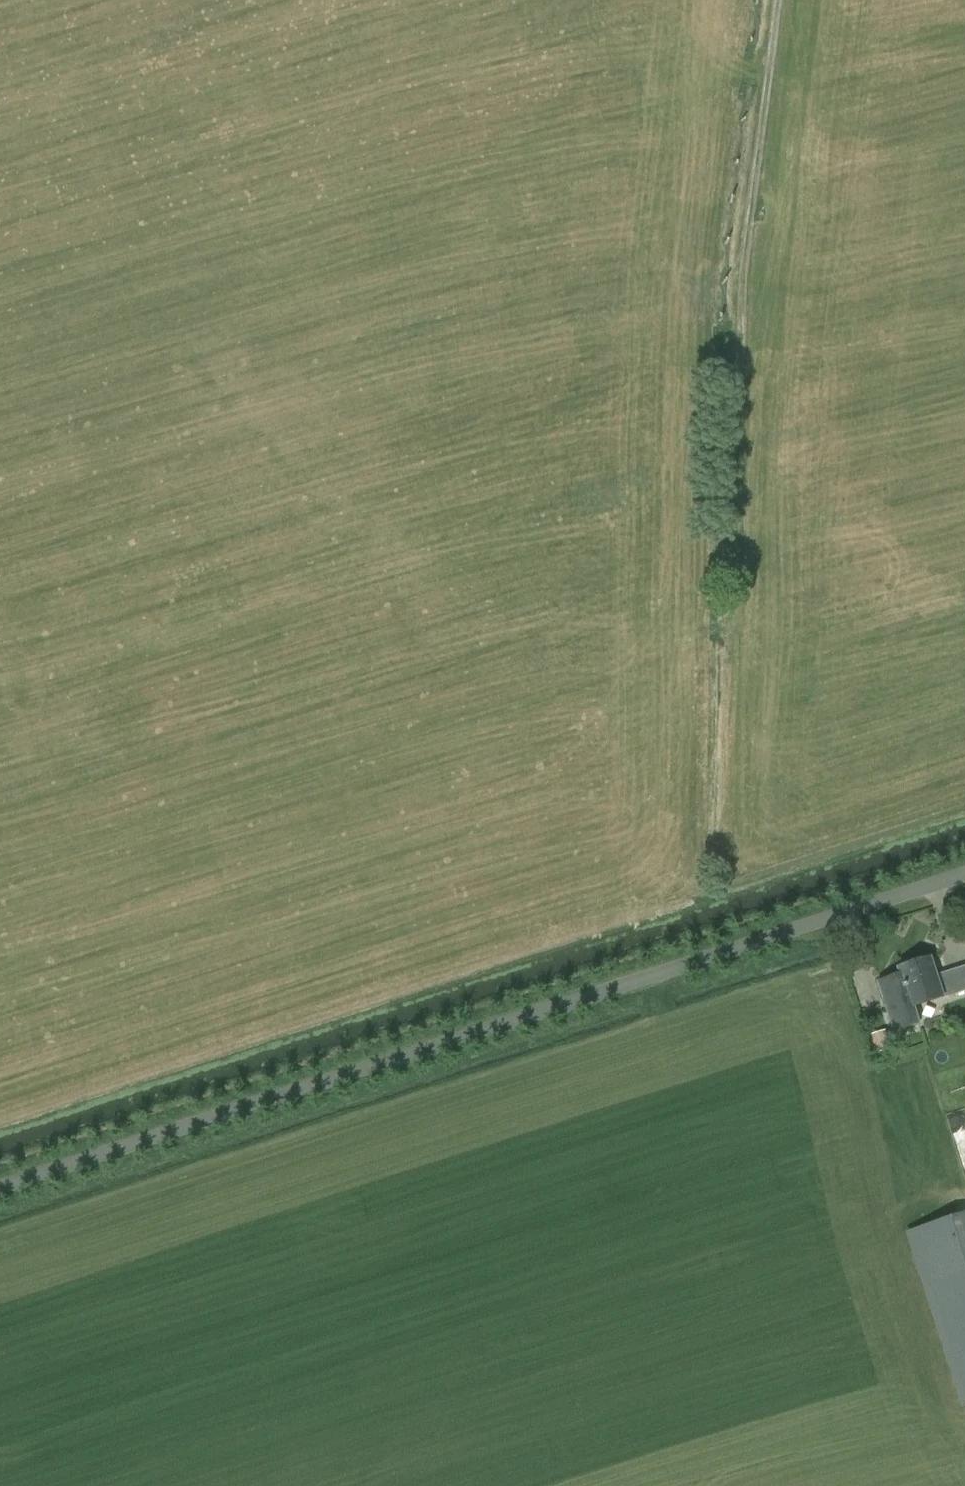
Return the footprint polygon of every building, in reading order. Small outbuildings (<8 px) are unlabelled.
[(895,1033),(918,1026),(912,1008),(942,999),(964,992),(964,966),(935,976),(930,959),(898,969),(900,974),(879,982),(895,1033)] [(962,1216),(910,1232),(926,1285),(952,1370),(963,1406),(964,1405),(964,1225),(962,1216)]
